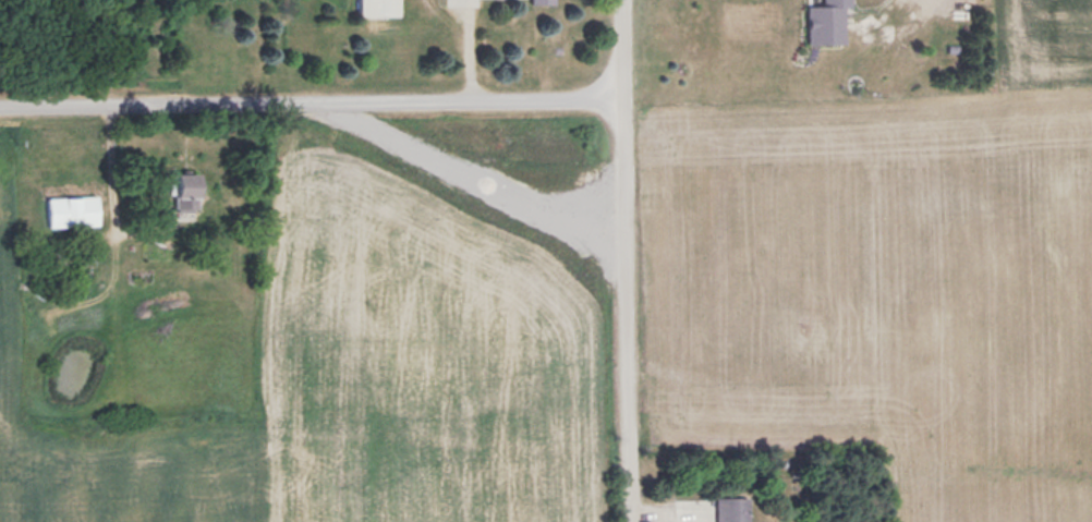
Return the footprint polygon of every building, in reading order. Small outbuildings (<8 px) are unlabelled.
[(403,15),(403,0),(358,0),(357,15),(403,15)] [(850,5),(856,5),(856,0),(825,0),(825,4),(811,4),(812,42),(851,42),(850,5)] [(200,211),(200,197),(206,197),(206,174),(173,174),(173,211),(200,211)] [(99,226),(99,195),(46,195),(46,226),(99,226)] [(744,496),(706,496),(706,521),(744,521),(744,496)]
